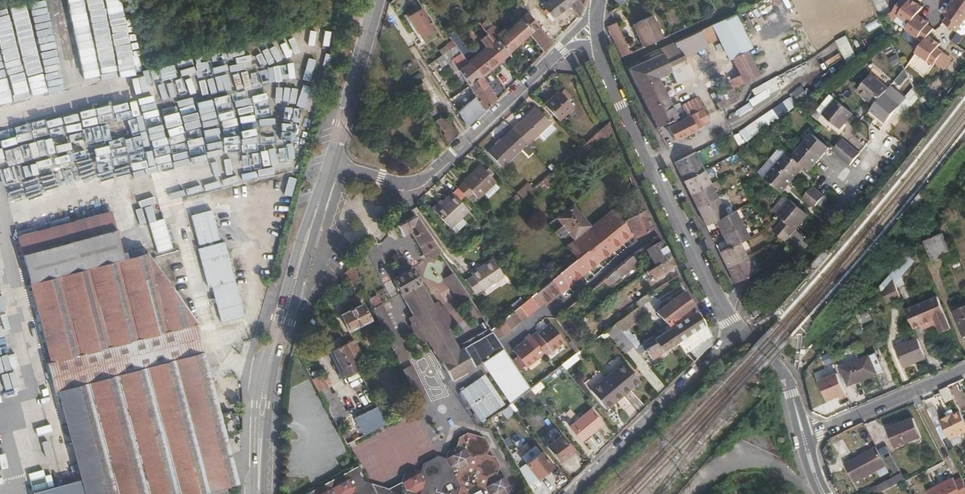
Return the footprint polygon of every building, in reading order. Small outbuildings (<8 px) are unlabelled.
[(64,92),(99,86),(84,0),(49,0),(64,92)] [(133,72),(121,0),(105,0),(118,74),(133,72)] [(578,0),(548,0),(542,5),(552,17),(569,4),(579,16),(583,6),(578,0)] [(910,25),(916,16),(917,14),(921,9),(917,6),(919,4),(913,0),(910,0),(908,2),(904,0),(901,0),(892,12),(887,15),(893,20),(897,15),(910,25)] [(964,12),(964,0),(956,0),(953,4),(964,12)] [(957,32),(964,21),(964,12),(953,4),(950,7),(948,6),(943,14),(947,17),(943,22),(957,32)] [(422,8),(408,17),(421,38),(435,29),(422,8)] [(14,24),(28,23),(28,9),(14,10),(14,24)] [(492,26),(485,31),(487,35),(493,42),(496,39),(508,53),(530,33),(544,51),(552,43),(527,12),(505,31),(503,29),(499,32),(495,27),(492,26)] [(747,50),(752,47),(735,13),(714,23),(721,38),(731,58),(747,50)] [(7,47),(8,52),(16,51),(10,14),(0,16),(0,43),(1,48),(7,47)] [(652,15),(632,24),(642,47),(662,38),(652,15)] [(929,35),(933,28),(928,24),(929,22),(921,17),(920,19),(916,16),(910,25),(906,30),(917,38),(911,47),(917,51),(927,37),(929,35)] [(488,19),(480,25),(485,31),(492,26),(488,19)] [(957,32),(962,35),(964,35),(964,21),(957,32)] [(621,57),(630,53),(616,22),(607,27),(621,57)] [(721,38),(714,23),(700,30),(707,44),(721,38)] [(329,30),(311,30),(311,45),(329,45),(329,30)] [(707,44),(700,30),(677,41),(684,55),(707,44)] [(454,33),(449,37),(452,41),(455,45),(462,55),(467,52),(454,33)] [(487,47),(468,62),(480,76),(482,75),(497,99),(506,91),(490,68),(508,53),(496,39),(493,42),(487,35),(481,39),(487,47)] [(917,51),(916,53),(933,66),(935,63),(943,52),(938,48),(940,44),(932,38),(931,40),(927,37),(917,51)] [(455,45),(452,41),(439,50),(442,55),(455,45)] [(684,55),(677,41),(625,64),(636,87),(671,71),(676,83),(693,76),(684,55)] [(468,62),(462,55),(455,45),(442,55),(436,60),(441,67),(454,58),(461,68),(459,70),(468,85),(480,76),(468,62)] [(328,48),(307,49),(308,64),(329,63),(328,48)] [(759,75),(747,50),(731,58),(739,75),(728,80),(732,88),(714,98),(720,109),(721,109),(739,99),(734,88),(759,75)] [(29,102),(24,77),(6,81),(0,51),(0,108),(29,102)] [(943,52),(935,63),(944,70),(953,58),(943,52)] [(671,71),(636,87),(642,99),(663,89),(676,83),(671,71)] [(885,92),(889,88),(871,74),(857,91),(874,106),(885,92)] [(475,96),(457,112),(468,126),(484,111),(497,99),(482,75),(480,76),(468,85),(475,96)] [(306,82),(292,81),(291,96),(306,97),(306,82)] [(424,102),(422,103),(426,109),(436,102),(423,82),(415,88),(424,102)] [(890,87),(889,88),(885,92),(899,104),(903,99),(890,87)] [(663,89),(642,99),(656,127),(669,121),(679,116),(681,120),(699,110),(693,99),(680,105),(678,103),(672,106),(663,89)] [(558,90),(543,104),(559,121),(573,107),(558,90)] [(874,106),(870,110),(885,123),(901,105),(899,104),(885,92),(874,106)] [(841,129),(854,114),(835,99),(830,95),(818,110),(823,114),(841,129)] [(898,112),(905,116),(915,100),(908,96),(898,112)] [(697,97),(693,99),(699,110),(703,108),(697,97)] [(0,130),(0,160),(2,169),(10,167),(14,184),(51,176),(47,157),(106,144),(108,154),(137,148),(135,135),(131,136),(127,117),(132,116),(129,102),(0,130)] [(741,132),(747,141),(790,113),(784,103),(741,132)] [(535,107),(512,129),(526,145),(527,146),(538,135),(543,140),(555,129),(550,124),(551,123),(535,107)] [(703,108),(699,110),(705,122),(709,120),(703,108)] [(705,122),(699,110),(681,120),(671,124),(667,127),(674,141),(695,130),(691,121),(692,120),(698,130),(705,127),(703,123),(705,122)] [(818,120),(823,114),(818,110),(813,116),(818,120)] [(446,141),(448,144),(459,134),(443,115),(435,121),(445,133),(442,135),(446,141)] [(608,122),(600,129),(605,138),(612,131),(608,122)] [(526,145),(512,129),(487,152),(502,168),(526,145)] [(605,138),(600,129),(582,145),(573,153),(578,158),(595,143),(597,145),(605,138)] [(830,148),(812,133),(803,145),(820,160),(830,148)] [(832,151),(838,156),(849,143),(843,138),(833,150),(832,151)] [(838,156),(844,161),(855,148),(849,143),(838,156)] [(820,160),(803,145),(793,157),(805,166),(810,171),(820,160)] [(850,165),(860,153),(855,148),(844,161),(850,165)] [(695,152),(674,163),(683,181),(704,170),(695,152)] [(793,157),(787,152),(775,165),(793,180),(805,166),(793,157)] [(480,165),(457,187),(472,203),(496,182),(491,176),(486,171),(480,165)] [(793,180),(775,165),(764,178),(782,193),(793,180)] [(704,170),(683,181),(690,194),(710,184),(704,170)] [(547,177),(538,184),(544,191),(552,182),(547,177)] [(136,198),(149,196),(146,181),(133,183),(136,198)] [(220,241),(250,233),(254,248),(266,245),(250,183),(208,194),(209,195),(212,209),(191,215),(198,245),(208,242),(209,246),(198,249),(208,288),(212,286),(221,322),(244,316),(224,242),(212,245),(211,241),(220,239),(220,241)] [(710,184),(690,194),(696,207),(717,197),(710,184)] [(818,191),(813,186),(808,192),(802,198),(808,203),(818,191)] [(814,208),(824,196),(818,191),(808,203),(814,208)] [(22,192),(10,194),(12,205),(23,204),(22,192)] [(452,192),(433,210),(450,229),(469,211),(452,192)] [(191,215),(212,209),(209,195),(187,201),(191,215)] [(717,197),(696,207),(705,225),(714,221),(727,215),(718,197),(717,197)] [(783,220),(795,230),(808,215),(791,200),(778,215),(783,220)] [(49,202),(12,212),(18,235),(56,225),(49,202)] [(571,204),(549,223),(555,230),(554,231),(560,238),(567,232),(573,239),(589,226),(571,204)] [(644,209),(642,210),(625,219),(622,221),(587,250),(577,259),(565,268),(535,293),(543,303),(554,294),(555,297),(633,234),(635,237),(653,227),(644,209)] [(587,250),(622,221),(613,210),(578,239),(587,250)] [(714,221),(721,234),(742,224),(735,211),(727,215),(714,221)] [(148,254),(124,259),(111,214),(18,239),(50,362),(47,363),(55,392),(58,391),(85,493),(228,493),(226,487),(238,484),(225,434),(235,431),(230,411),(220,414),(196,324),(198,324),(148,254)] [(440,253),(414,215),(396,225),(401,235),(410,231),(418,245),(427,260),(440,253)] [(169,216),(140,224),(146,246),(175,238),(169,216)] [(778,226),(790,236),(795,230),(783,220),(778,226)] [(728,248),(740,242),(749,237),(742,224),(721,234),(728,248)] [(786,242),(790,236),(778,226),(773,231),(783,240),(786,242)] [(943,233),(924,241),(932,262),(951,254),(943,233)] [(577,259),(587,250),(578,239),(567,247),(573,254),(577,259)] [(655,265),(668,256),(661,240),(646,249),(655,265)] [(719,252),(727,268),(747,257),(740,242),(728,248),(719,252)] [(913,250),(891,274),(894,280),(895,285),(915,261),(913,259),(918,255),(913,250)] [(561,264),(565,268),(577,259),(573,254),(561,264)] [(631,256),(606,278),(611,284),(619,277),(620,277),(637,262),(631,256)] [(655,279),(674,265),(668,256),(655,265),(649,270),(655,279)] [(727,268),(735,283),(755,273),(747,257),(727,268)] [(504,276),(492,258),(471,273),(472,275),(465,280),(475,295),(482,290),(504,276)] [(362,285),(352,264),(345,272),(352,284),(355,282),(358,287),(362,285)] [(497,341),(490,330),(489,328),(456,347),(447,330),(452,326),(449,322),(450,318),(444,307),(440,306),(438,301),(432,304),(412,269),(393,279),(414,315),(408,318),(411,323),(410,326),(417,337),(420,339),(423,343),(428,340),(451,379),(482,362),(510,404),(520,396),(530,388),(497,341)] [(470,297),(453,272),(443,279),(460,304),(470,297)] [(891,274),(878,289),(883,292),(894,280),(891,274)] [(894,280),(883,292),(888,304),(902,299),(895,285),(894,280)] [(656,312),(668,324),(693,305),(694,305),(684,291),(673,299),(656,312)] [(535,293),(521,304),(490,330),(497,341),(543,303),(535,293)] [(651,299),(647,293),(642,297),(635,302),(639,306),(639,307),(651,299)] [(545,305),(555,297),(554,294),(543,303),(545,305)] [(376,295),(368,299),(372,309),(387,340),(399,363),(408,359),(381,304),(380,304),(376,295)] [(941,333),(951,329),(938,297),(906,310),(916,333),(937,324),(941,333)] [(362,304),(340,315),(348,331),(370,320),(362,304)] [(693,305),(668,324),(671,327),(696,310),(693,305)] [(629,314),(615,323),(622,332),(645,315),(639,307),(639,306),(629,314)] [(753,318),(761,313),(758,307),(750,312),(753,318)] [(954,312),(964,337),(964,307),(954,312)] [(671,327),(669,328),(678,342),(685,354),(686,355),(687,354),(694,361),(710,345),(711,336),(705,324),(696,310),(671,327)] [(564,331),(570,327),(560,314),(555,318),(564,331)] [(525,340),(512,349),(526,368),(544,354),(546,355),(564,342),(550,323),(538,333),(537,331),(531,336),(529,334),(524,338),(525,340)] [(625,354),(634,346),(615,324),(605,331),(625,354)] [(585,347),(570,327),(564,331),(572,340),(580,351),(583,348),(585,347)] [(654,338),(652,336),(641,344),(636,349),(640,353),(645,349),(651,359),(678,342),(669,328),(654,338)] [(904,368),(926,358),(918,337),(895,347),(904,368)] [(353,339),(346,343),(355,362),(363,358),(353,339)] [(580,351),(572,340),(568,343),(576,353),(580,351)] [(355,362),(346,343),(331,350),(345,377),(359,370),(355,362)] [(345,377),(331,350),(326,353),(339,380),(345,377)] [(561,365),(565,370),(579,359),(576,354),(561,365)] [(869,356),(841,368),(849,386),(877,374),(869,356)] [(607,376),(623,396),(640,382),(623,362),(607,376)] [(411,365),(402,369),(417,398),(425,394),(411,365)] [(554,380),(566,371),(565,370),(561,365),(549,374),(554,380)] [(321,373),(311,379),(334,422),(348,415),(335,392),(332,394),(327,385),(331,384),(328,378),(325,380),(321,373)] [(485,375),(459,392),(478,423),(505,406),(485,375)] [(837,375),(818,383),(828,406),(847,398),(837,375)] [(607,410),(623,396),(607,376),(590,390),(607,410)] [(540,381),(530,388),(534,394),(544,387),(540,381)] [(954,399),(948,387),(940,390),(940,391),(946,403),(954,399)] [(527,403),(536,396),(534,394),(530,388),(520,396),(527,403)] [(386,424),(377,407),(354,418),(363,436),(386,424)] [(590,409),(569,426),(581,441),(603,424),(590,409)] [(960,411),(940,421),(950,440),(964,432),(964,421),(960,411)] [(914,418),(887,429),(895,449),(922,437),(914,418)] [(313,423),(298,431),(304,443),(299,446),(298,450),(300,455),(305,457),(310,465),(328,455),(319,437),(320,436),(313,423)] [(463,493),(506,493),(509,485),(505,477),(497,474),(499,466),(490,463),(486,455),(489,447),(484,438),(467,433),(459,437),(456,445),(448,450),(446,458),(463,493)] [(347,445),(341,435),(334,439),(340,449),(347,445)] [(560,435),(546,446),(559,462),(574,451),(560,435)] [(526,462),(540,451),(537,447),(533,447),(523,455),(523,458),(526,462)] [(882,458),(880,453),(877,448),(876,447),(845,464),(845,465),(855,483),(887,466),(882,458)] [(887,449),(880,453),(882,458),(890,454),(887,449)] [(526,462),(525,463),(538,479),(553,467),(540,451),(526,462)] [(490,463),(499,466),(495,458),(486,455),(490,463)] [(446,458),(445,459),(437,456),(423,464),(421,472),(413,469),(404,474),(402,482),(404,488),(402,493),(394,491),(390,493),(463,493),(446,458)] [(890,468),(897,464),(893,457),(886,461),(890,468)] [(360,491),(363,482),(358,480),(359,474),(360,470),(358,466),(307,493),(354,493),(360,491)] [(905,479),(902,473),(894,477),(897,483),(905,479)] [(882,483),(885,489),(897,483),(894,477),(882,483)] [(962,477),(955,481),(953,478),(927,492),(928,493),(964,493),(964,483),(962,477)] [(62,487),(61,480),(46,483),(47,490),(62,487)] [(368,483),(363,482),(360,491),(354,493),(372,493),(373,493),(368,483)] [(390,493),(394,491),(402,493),(404,488),(402,482),(388,489),(368,483),(373,493),(375,493),(379,493),(390,493)] [(882,483),(871,489),(877,493),(885,489),(882,483)]
